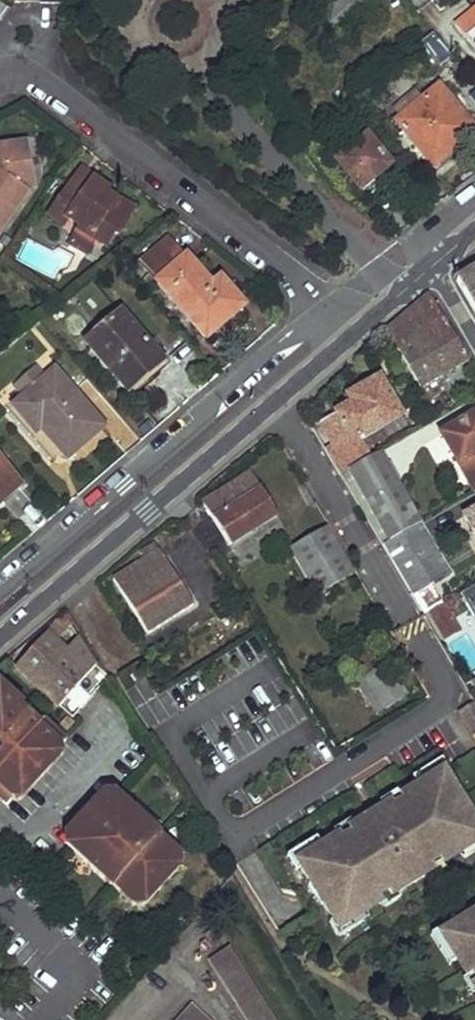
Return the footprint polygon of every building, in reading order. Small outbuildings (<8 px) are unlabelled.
[(321,18),(334,33),(371,0),(341,0),(321,18)] [(453,25),(474,48),(474,8),(453,25)] [(420,44),(439,67),(452,58),(432,34),(420,44)] [(435,165),(474,132),(474,128),(440,85),(398,119),(435,165)] [(338,160),(361,188),(391,165),(368,137),(338,160)] [(36,186),(26,150),(0,153),(0,237),(36,186)] [(106,200),(94,191),(95,189),(79,177),(51,216),(66,227),(71,221),(83,230),(79,236),(96,248),(104,253),(113,241),(116,244),(134,219),(113,205),(110,209),(103,204),(106,200)] [(96,248),(79,236),(70,249),(86,261),(96,248)] [(143,268),(206,345),(243,314),(221,286),(216,289),(199,267),(194,270),(187,262),(185,263),(169,246),(143,268)] [(474,311),(474,268),(457,279),(474,311)] [(76,299),(93,322),(114,308),(97,284),(76,299)] [(386,331),(421,389),(470,360),(430,293),(386,331)] [(87,345),(129,396),(138,389),(134,383),(166,355),(155,342),(147,347),(122,317),(87,345)] [(40,432),(65,463),(102,432),(55,376),(42,385),(32,372),(12,389),(23,401),(12,410),(33,437),(40,432)] [(320,423),(347,471),(369,458),(359,441),(401,419),(378,379),(348,396),(352,404),(320,423)] [(474,494),(474,493),(474,416),(441,435),(474,494)] [(250,473),(256,482),(291,460),(279,438),(249,458),(255,469),(250,473)] [(341,475),(382,546),(417,526),(382,465),(375,469),(369,458),(347,471),(341,475)] [(18,489),(0,468),(0,505),(18,489)] [(203,504),(229,543),(276,514),(256,482),(250,473),(203,504)] [(474,537),(474,511),(464,517),(474,537)] [(382,546),(411,594),(445,574),(417,526),(382,546)] [(291,549),(316,593),(353,572),(327,528),(291,549)] [(114,580),(147,633),(194,605),(161,550),(154,554),(150,547),(142,552),(145,559),(114,580)] [(441,602),(430,585),(418,592),(428,609),(441,602)] [(429,611),(444,638),(458,630),(443,603),(429,611)] [(466,609),(474,624),(474,604),(466,609)] [(15,665),(58,707),(97,664),(78,635),(65,649),(55,640),(71,623),(67,617),(62,623),(57,619),(15,665)] [(407,697),(387,664),(380,667),(373,657),(379,654),(375,648),(359,659),(368,676),(360,680),(381,713),(407,697)] [(5,806),(63,742),(41,721),(35,727),(16,710),(20,707),(0,689),(0,802),(5,806)] [(474,702),(457,712),(470,735),(474,732),(474,704),(474,702)] [(41,721),(22,705),(20,707),(16,710),(35,727),(41,721)] [(417,788),(443,771),(447,777),(451,775),(441,760),(412,779),(417,788)] [(296,865),(300,871),(311,889),(318,884),(330,903),(324,907),(334,924),(338,931),(358,918),(381,903),(379,900),(388,894),(391,900),(399,895),(427,877),(435,872),(431,867),(439,862),(441,864),(464,849),(474,842),(474,822),(469,813),(463,817),(451,799),(457,794),(447,777),(443,771),(417,788),(399,799),(402,803),(393,808),(391,804),(384,809),(348,832),(351,836),(342,842),(340,838),(332,842),(321,849),(296,865)] [(118,796),(114,792),(100,798),(70,831),(68,844),(71,848),(88,829),(95,835),(107,821),(100,816),(118,796)] [(460,793),(451,799),(463,817),(469,813),(472,811),(460,793)] [(391,804),(393,808),(402,803),(399,799),(397,795),(382,805),(384,809),(391,804)] [(88,829),(71,848),(116,888),(121,883),(145,905),(181,866),(157,844),(163,838),(118,796),(100,816),(107,821),(95,835),(88,829)] [(340,838),(342,842),(351,836),(348,832),(345,828),(330,838),(332,842),(340,838)] [(157,844),(181,866),(183,857),(163,838),(157,844)] [(300,871),(296,865),(321,849),(316,841),(287,859),(297,874),(300,871)] [(464,849),(469,857),(474,853),(474,842),(464,849)] [(439,862),(431,867),(435,872),(427,877),(430,881),(446,871),(441,864),(439,862)] [(136,906),(145,905),(121,883),(116,888),(136,906)] [(330,903),(318,884),(311,889),(308,890),(320,909),(324,907),(330,903)] [(388,894),(379,900),(381,903),(385,910),(401,899),(399,895),(391,900),(388,894)] [(468,924),(474,920),(474,907),(463,915),(464,917),(468,924)] [(441,931),(453,952),(468,975),(471,973),(474,980),(474,920),(468,924),(464,917),(447,927),(441,931)] [(363,925),(358,918),(338,931),(334,924),(330,927),(339,940),(363,925)] [(453,952),(441,931),(447,927),(445,923),(430,932),(445,957),(453,952)] [(219,944),(199,959),(243,1019),(271,1019),(219,944)] [(474,980),(471,973),(462,978),(471,993),(474,990),(471,982),(474,980)] [(185,1004),(170,1019),(202,1019),(185,1004)]
